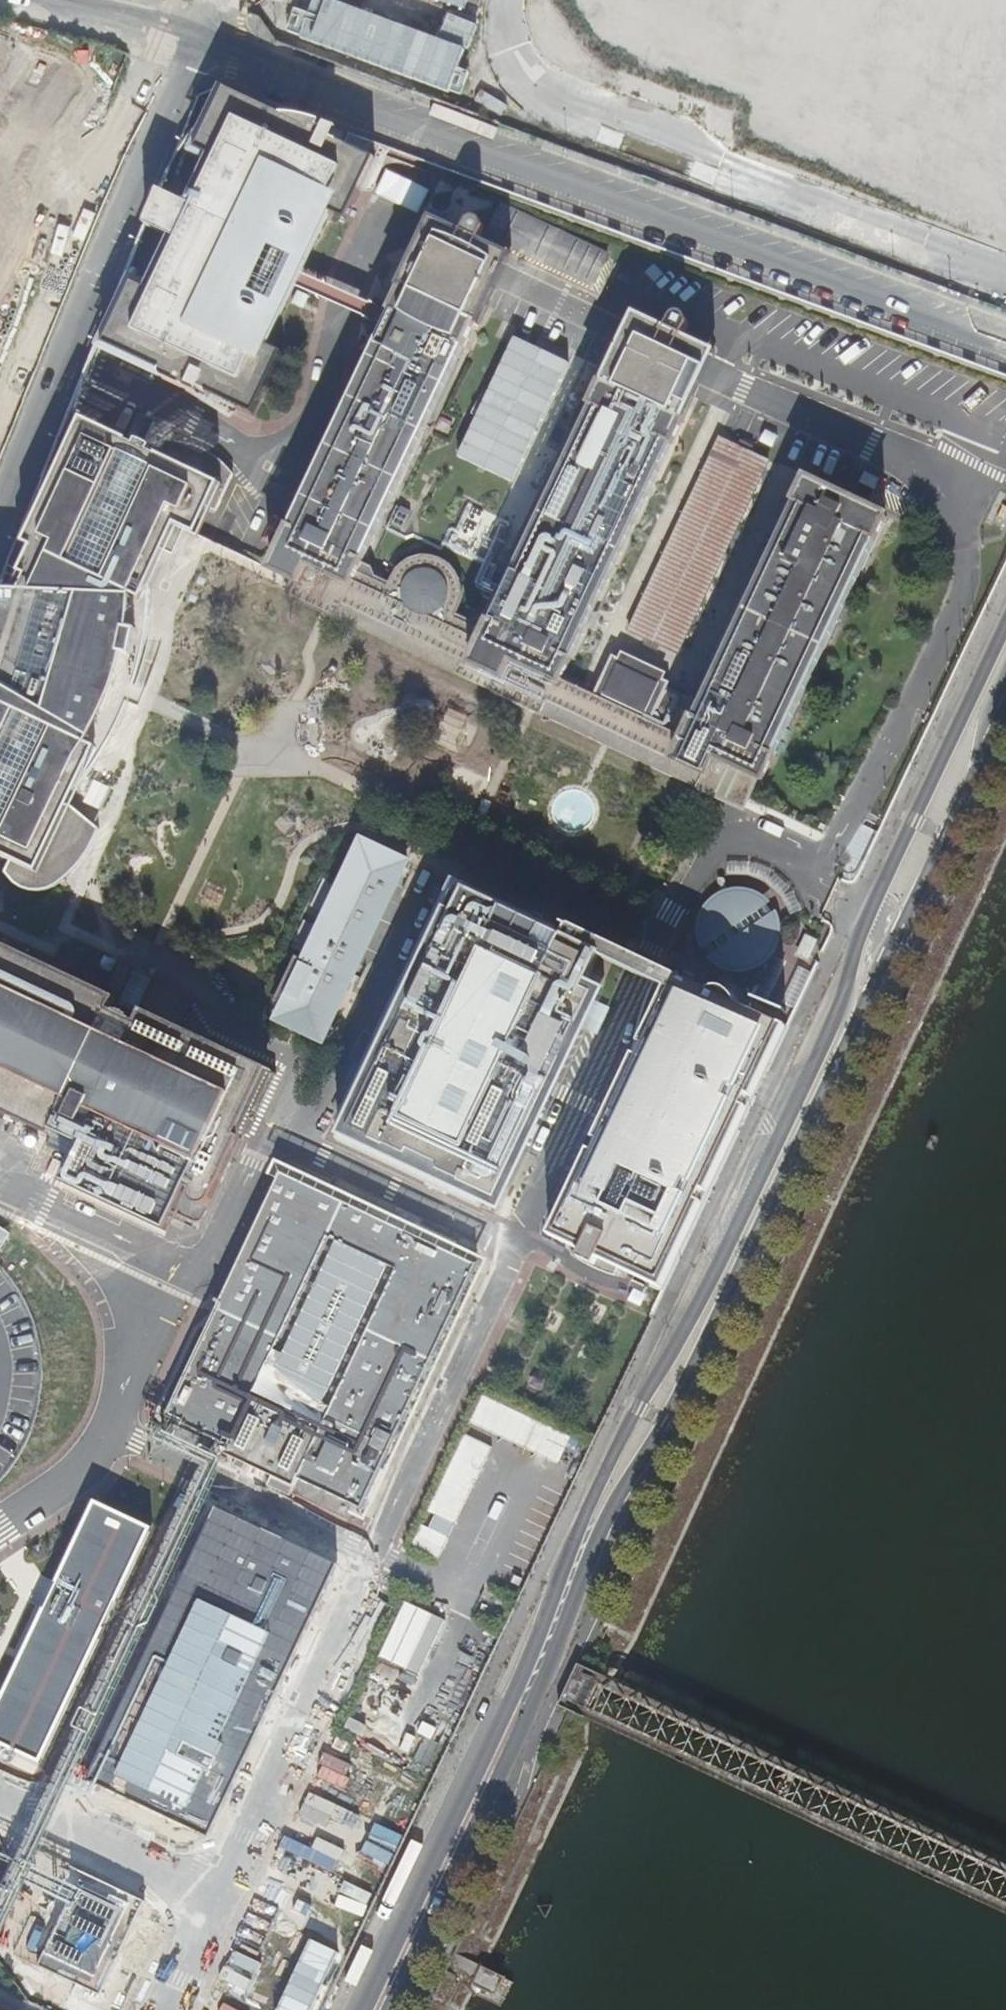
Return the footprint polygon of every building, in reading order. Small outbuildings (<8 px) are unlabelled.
[(459,87),(479,20),(450,12),(444,32),(336,0),(316,0),(313,10),(297,6),(288,36),(459,87)] [(471,0),(446,0),(468,8),(471,0)] [(337,139),(340,130),(229,89),(200,150),(213,156),(215,160),(217,164),(216,167),(126,354),(161,372),(163,377),(197,394),(199,389),(256,417),(285,354),(272,348),(269,339),(326,219),(336,215),(349,221),(378,159),(337,139)] [(379,191),(421,209),(431,185),(389,167),(379,191)] [(501,206),(488,234),(505,242),(518,214),(501,206)] [(518,214),(505,242),(537,257),(550,230),(518,214)] [(512,255),(480,240),(477,246),(462,240),(465,233),(430,218),(398,287),(403,290),(476,323),(481,325),(512,255)] [(462,240),(477,246),(480,240),(484,232),(485,229),(485,226),(483,224),(480,221),(477,221),(473,221),(470,223),(468,226),(465,233),(462,240)] [(550,230),(537,257),(563,270),(576,242),(550,230)] [(576,242),(563,270),(593,285),(607,257),(576,242)] [(403,290),(271,571),(290,580),(297,583),(292,595),(745,806),(757,779),(763,780),(887,516),(806,479),(699,705),(668,690),(671,682),(664,679),(667,673),(659,671),(651,668),(643,664),(636,660),(629,656),(622,652),(619,658),(612,655),(594,695),(562,680),(696,398),(614,360),(485,634),(455,620),(462,605),(464,599),(464,593),(463,584),(460,578),(457,572),(452,567),(446,562),(439,558),(432,557),(425,557),(417,558),(410,560),(402,565),(396,571),(391,579),(387,588),(358,574),(476,323),(403,290)] [(667,330),(635,315),(614,360),(696,398),(717,353),(683,337),(680,342),(665,335),(667,330)] [(665,335),(680,342),(683,337),(686,330),(687,326),(686,323),(685,321),(684,319),(682,318),(680,317),(677,317),(674,318),(672,320),(667,330),(665,335)] [(515,333),(461,456),(519,481),(572,358),(515,333)] [(21,861),(16,872),(21,877),(28,882),(38,887),(46,887),(56,886),(64,883),(74,877),(82,869),(88,862),(95,852),(102,839),(105,827),(78,791),(89,775),(99,760),(108,739),(116,722),(122,706),(127,690),(132,672),(136,655),(139,636),(141,616),(142,600),(176,526),(197,536),(209,510),(218,514),(236,476),(223,465),(213,457),(202,451),(192,447),(180,444),(170,442),(164,455),(145,446),(158,418),(142,410),(129,438),(82,415),(72,411),(0,585),(0,852),(21,861)] [(630,631),(678,654),(768,462),(719,440),(630,631)] [(285,591),(292,595),(297,583),(290,580),(285,591)] [(565,796),(564,826),(589,827),(591,797),(565,796)] [(407,858),(359,836),(304,957),(296,953),(276,997),(332,1022),(407,858)] [(778,927),(757,897),(756,896),(754,895),(745,893),(737,893),(736,893),(733,893),(729,894),(726,896),(725,896),(718,900),(713,904),(713,905),(710,907),(707,913),(704,921),(703,925),(703,931),(703,935),(704,939),(706,946),(705,947),(705,948),(711,945),(717,952),(711,956),(712,957),(713,956),(718,960),(719,960),(720,961),(722,963),(732,967),(734,967),(735,968),(746,968),(747,967),(749,967),(754,966),(756,964),(758,964),(764,959),(765,959),(770,953),(774,948),(770,946),(773,937),(778,937),(778,936),(778,927)] [(456,907),(349,1133),(461,1190),(467,1177),(502,1193),(592,1000),(583,996),(602,954),(600,953),(518,915),(503,948),(492,944),(505,915),(467,898),(461,909),(456,907)] [(773,937),(770,946),(774,948),(779,951),(784,938),(778,937),(773,937)] [(56,1134),(57,1130),(85,1143),(67,1182),(173,1229),(193,1185),(197,1188),(196,1192),(197,1195),(199,1199),(202,1202),(206,1203),(210,1203),(214,1201),(217,1198),(245,1137),(240,1135),(252,1109),(260,1113),(279,1071),(180,1026),(189,1005),(174,986),(151,975),(148,982),(137,1007),(122,1000),(133,975),(136,968),(121,961),(109,986),(117,989),(113,996),(0,945),(0,1109),(56,1134)] [(705,948),(705,949),(710,956),(711,956),(717,952),(711,945),(705,948)] [(549,1243),(631,1282),(766,1002),(684,962),(549,1243)] [(122,1000),(137,1007),(148,982),(133,975),(122,1000)] [(284,1173),(171,1414),(366,1502),(479,1264),(284,1173)] [(475,1423),(565,1456),(575,1430),(485,1397),(475,1423)] [(445,1554),(492,1442),(467,1431),(420,1544),(445,1554)] [(91,1501),(0,1695),(0,1741),(39,1759),(147,1528),(91,1501)] [(335,1562),(214,1505),(85,1779),(206,1835),(335,1562)] [(383,1654),(423,1672),(448,1616),(408,1598),(383,1654)] [(503,1974),(478,1962),(454,1951),(450,1959),(479,1973),(475,1980),(496,1989),(503,1974)]
